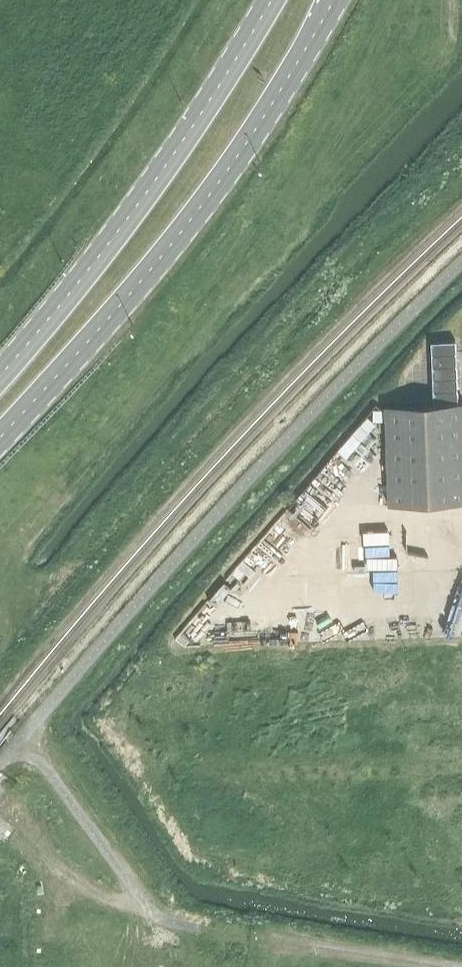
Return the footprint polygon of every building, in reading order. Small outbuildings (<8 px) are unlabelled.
[(455,341),(430,342),(432,403),(458,402),(455,341)] [(461,502),(461,402),(458,402),(432,403),(384,405),(388,505),(461,502)]
